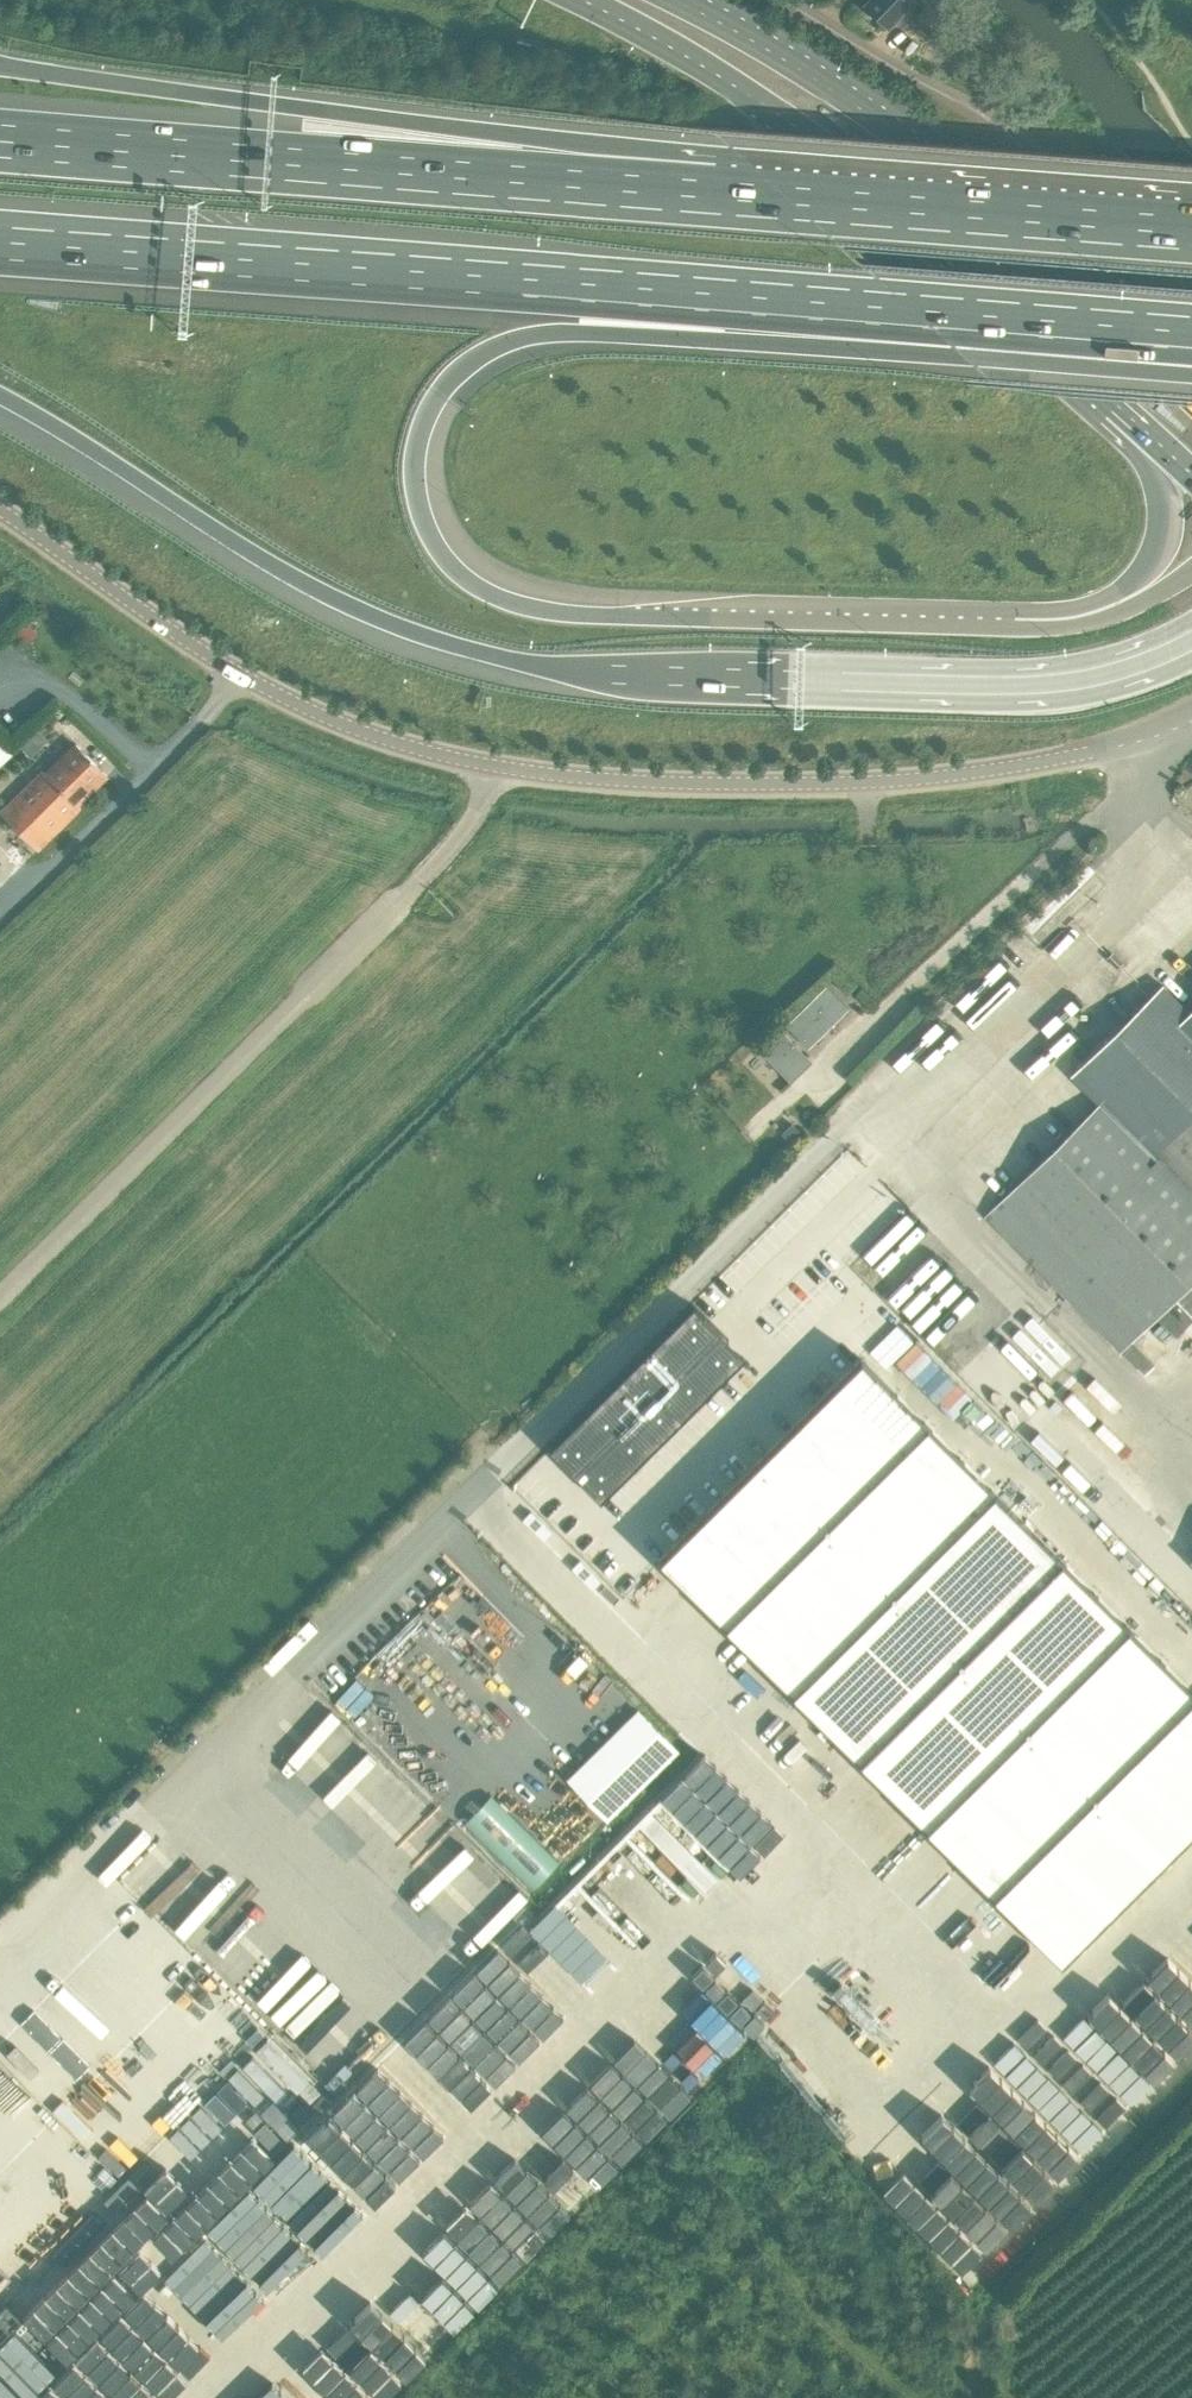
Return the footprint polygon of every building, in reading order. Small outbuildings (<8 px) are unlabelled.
[(864,3),(888,27),(914,0),(867,0),(864,3)] [(28,622),(18,633),(27,641),(37,630),(28,622)] [(43,768),(2,810),(39,848),(81,807),(78,804),(107,775),(75,743),(46,771),(43,768)] [(1191,1138),(1191,1012),(1190,1009),(1163,983),(1073,1075),(1100,1101),(1166,1165),(1191,1138)] [(809,1048),(850,1008),(827,984),(786,1024),(809,1048)] [(761,1050),(791,1082),(812,1061),(782,1029),(761,1050)] [(985,1216),(1120,1352),(1122,1349),(1145,1373),(1154,1364),(1131,1341),(1176,1296),(1191,1312),(1191,1138),(1166,1165),(1099,1103),(985,1216)] [(791,1122),(781,1132),(790,1141),(800,1130),(791,1122)] [(694,1304),(549,1448),(601,1500),(746,1356),(694,1304)] [(660,1560),(819,1718),(1062,1962),(1191,1833),(1191,1690),(862,1358),(660,1560)] [(638,1710),(569,1778),(608,1818),(678,1750),(638,1710)] [(497,1800),(471,1827),(532,1885),(556,1858),(497,1800)]
